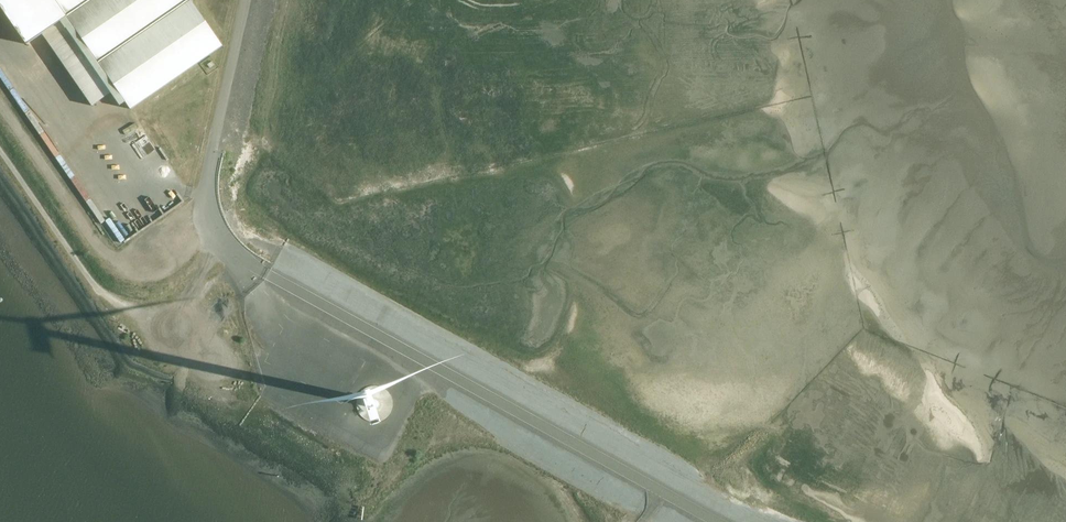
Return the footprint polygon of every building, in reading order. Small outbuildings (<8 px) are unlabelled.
[(28,46),(43,35),(93,108),(118,91),(132,111),(224,48),(191,0),(0,0),(0,5),(28,46)]
